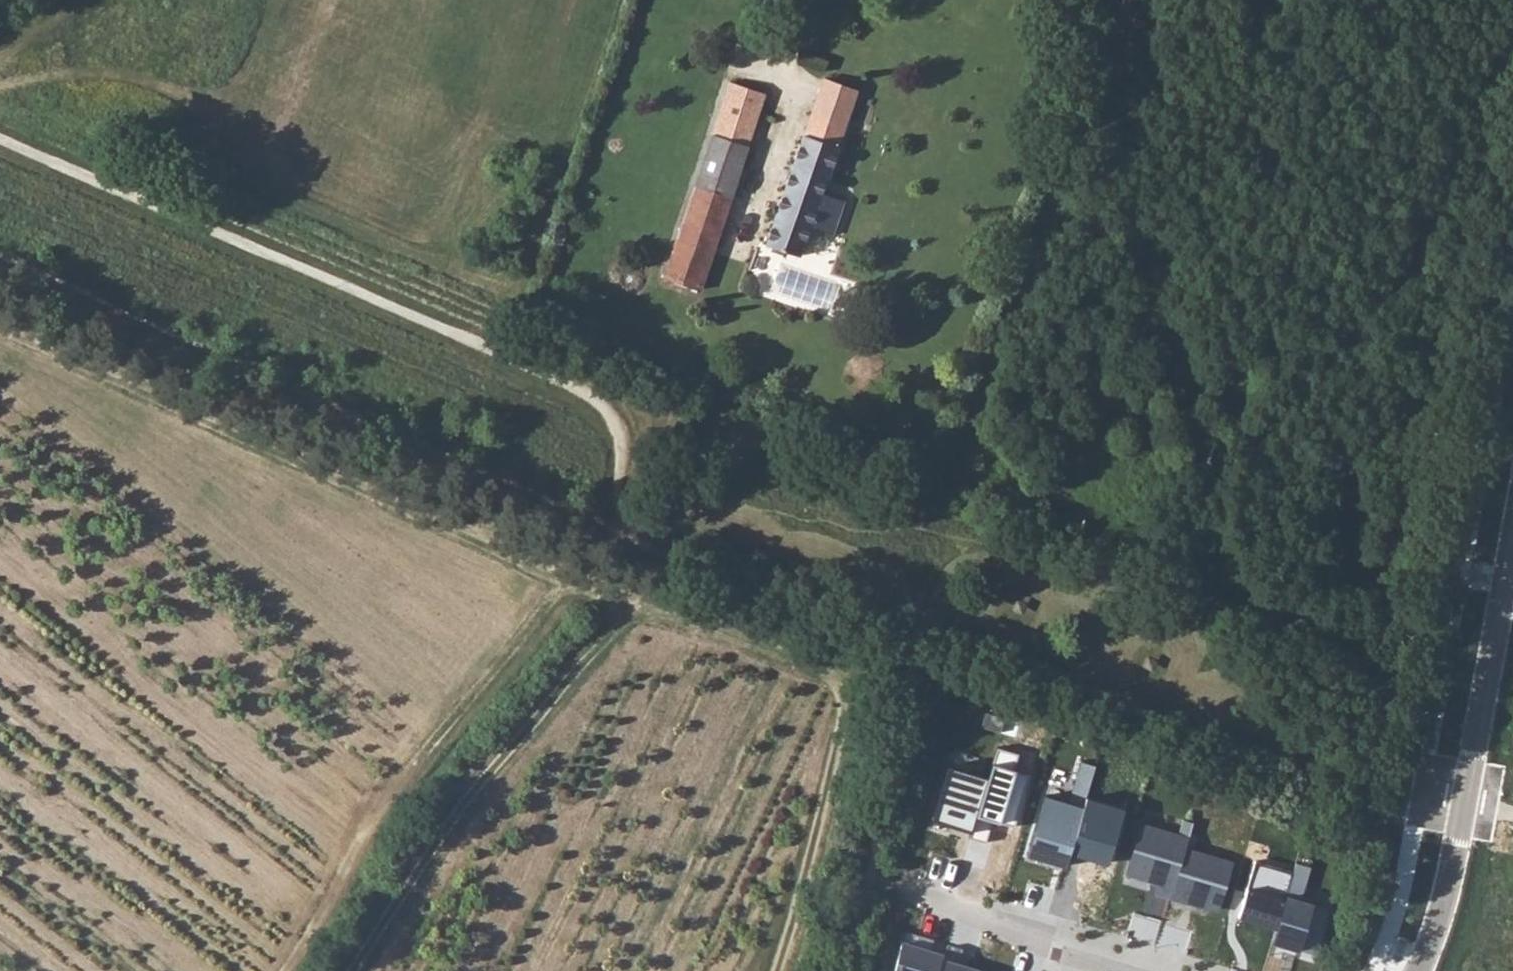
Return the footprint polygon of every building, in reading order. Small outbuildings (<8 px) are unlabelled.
[(664,277),(700,288),(764,92),(730,80),(664,277)] [(847,122),(812,110),(788,177),(767,243),(800,254),(810,224),(833,232),(844,199),(821,190),(826,177),(827,178),(847,122)] [(970,828),(967,837),(984,842),(990,820),(1012,826),(1028,774),(1011,769),(1015,753),(994,747),(985,776),(970,828)] [(1094,764),(1079,760),(1071,786),(1086,790),(1094,764)] [(947,765),(930,820),(951,827),(953,823),(970,828),(985,776),(947,765)] [(1044,793),(1025,855),(1063,866),(1067,851),(1082,805),(1044,793)] [(1067,851),(1105,863),(1122,808),(1084,797),(1082,805),(1067,851)] [(1140,819),(1124,870),(1157,880),(1154,890),(1169,895),(1170,892),(1185,843),(1192,818),(1182,815),(1178,830),(1140,819)] [(1170,892),(1218,906),(1232,857),(1185,843),(1170,892)] [(1253,859),(1236,916),(1274,927),(1284,894),(1288,880),(1291,871),(1253,859)] [(1308,865),(1294,861),(1291,871),(1288,880),(1302,884),(1308,865)] [(1284,894),(1298,898),(1302,884),(1288,880),(1284,894)] [(1274,927),(1271,939),(1316,952),(1329,908),(1298,898),(1284,894),(1274,927)] [(892,970),(938,970),(942,958),(928,953),(931,942),(904,934),(901,945),(899,945),(892,970)] [(956,967),(960,951),(945,946),(942,958),(938,970),(970,970),(956,967)]
